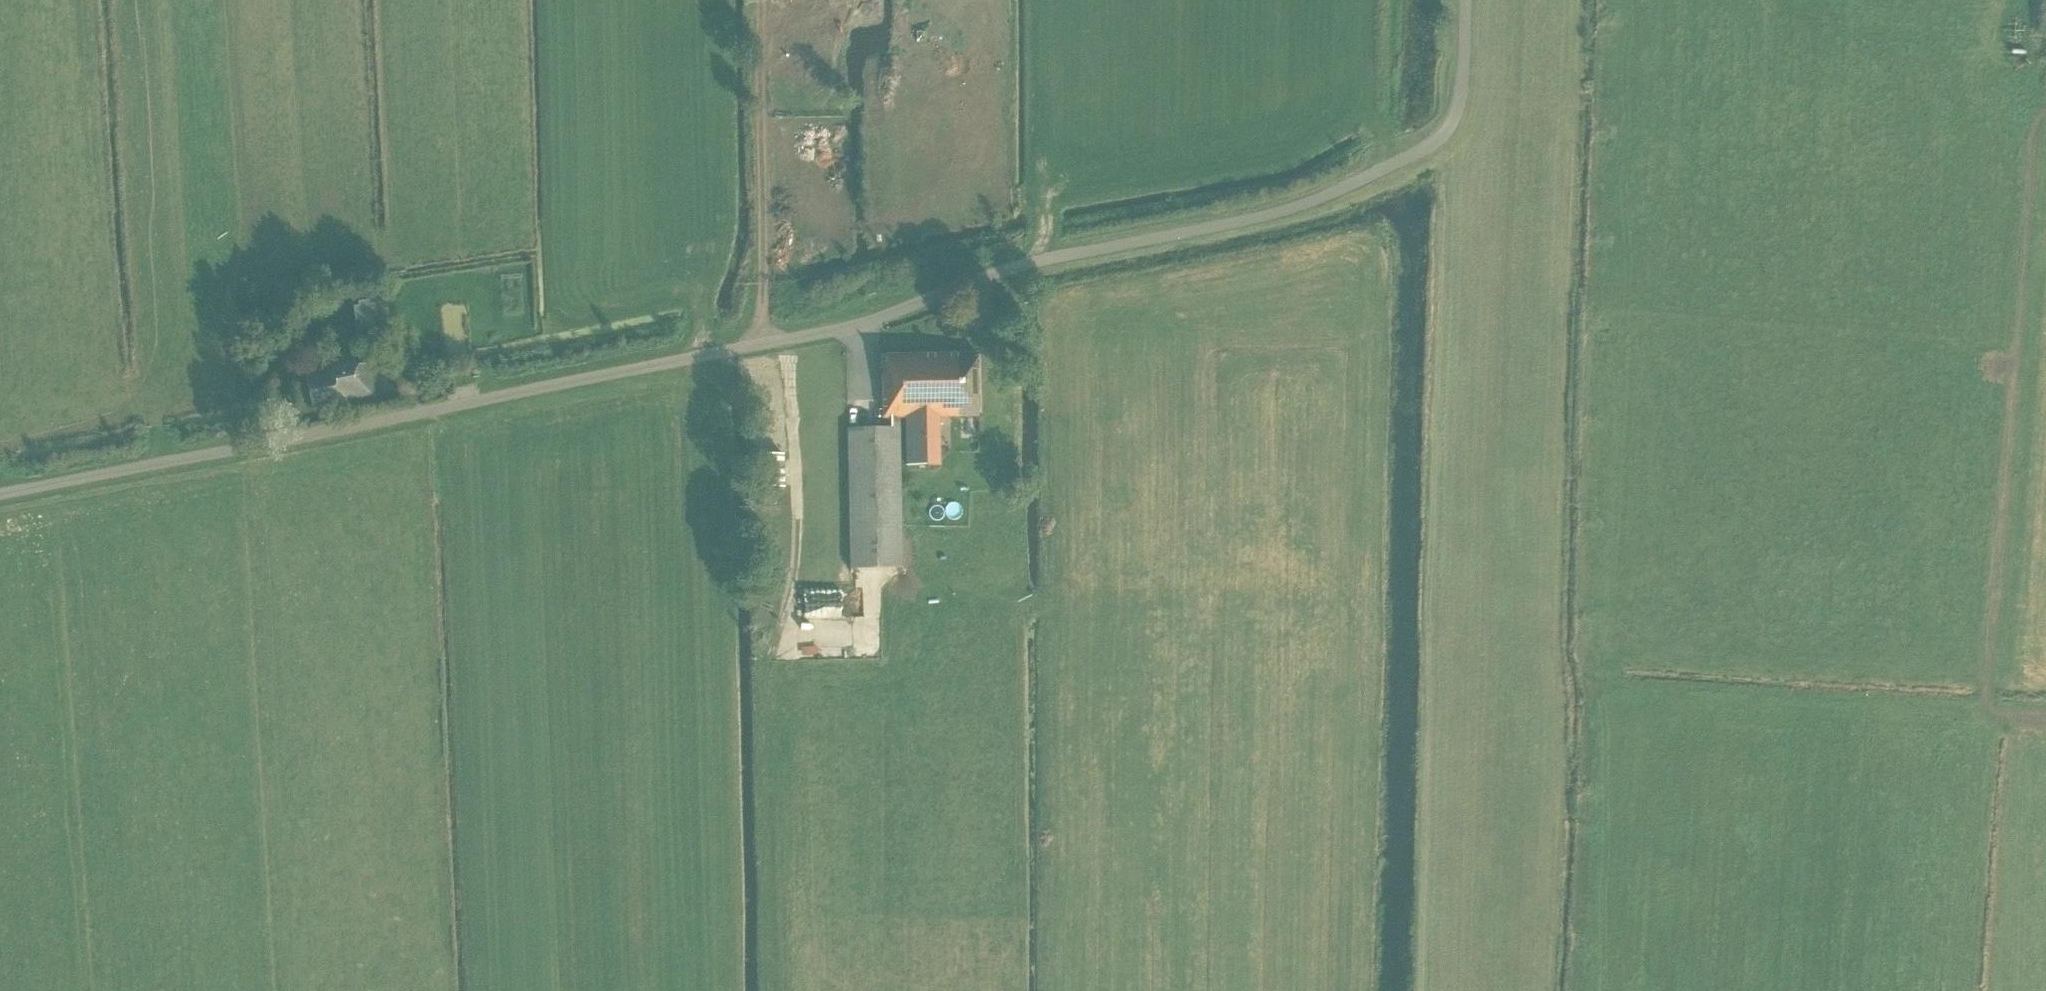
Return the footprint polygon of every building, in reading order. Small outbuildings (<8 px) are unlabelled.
[(377,327),(373,296),(352,299),(356,330),(377,327)] [(939,416),(978,415),(977,353),(978,353),(977,335),(942,337),(943,354),(885,356),(886,372),(883,373),(884,417),(892,417),(892,427),(848,428),(852,568),(902,565),(899,416),(905,416),(908,464),(940,462),(939,416)] [(356,367),(354,355),(326,359),(329,374),(307,378),(312,407),(334,403),(335,407),(377,400),(371,364),(356,367)] [(759,488),(785,487),(783,453),(758,454),(759,488)]
